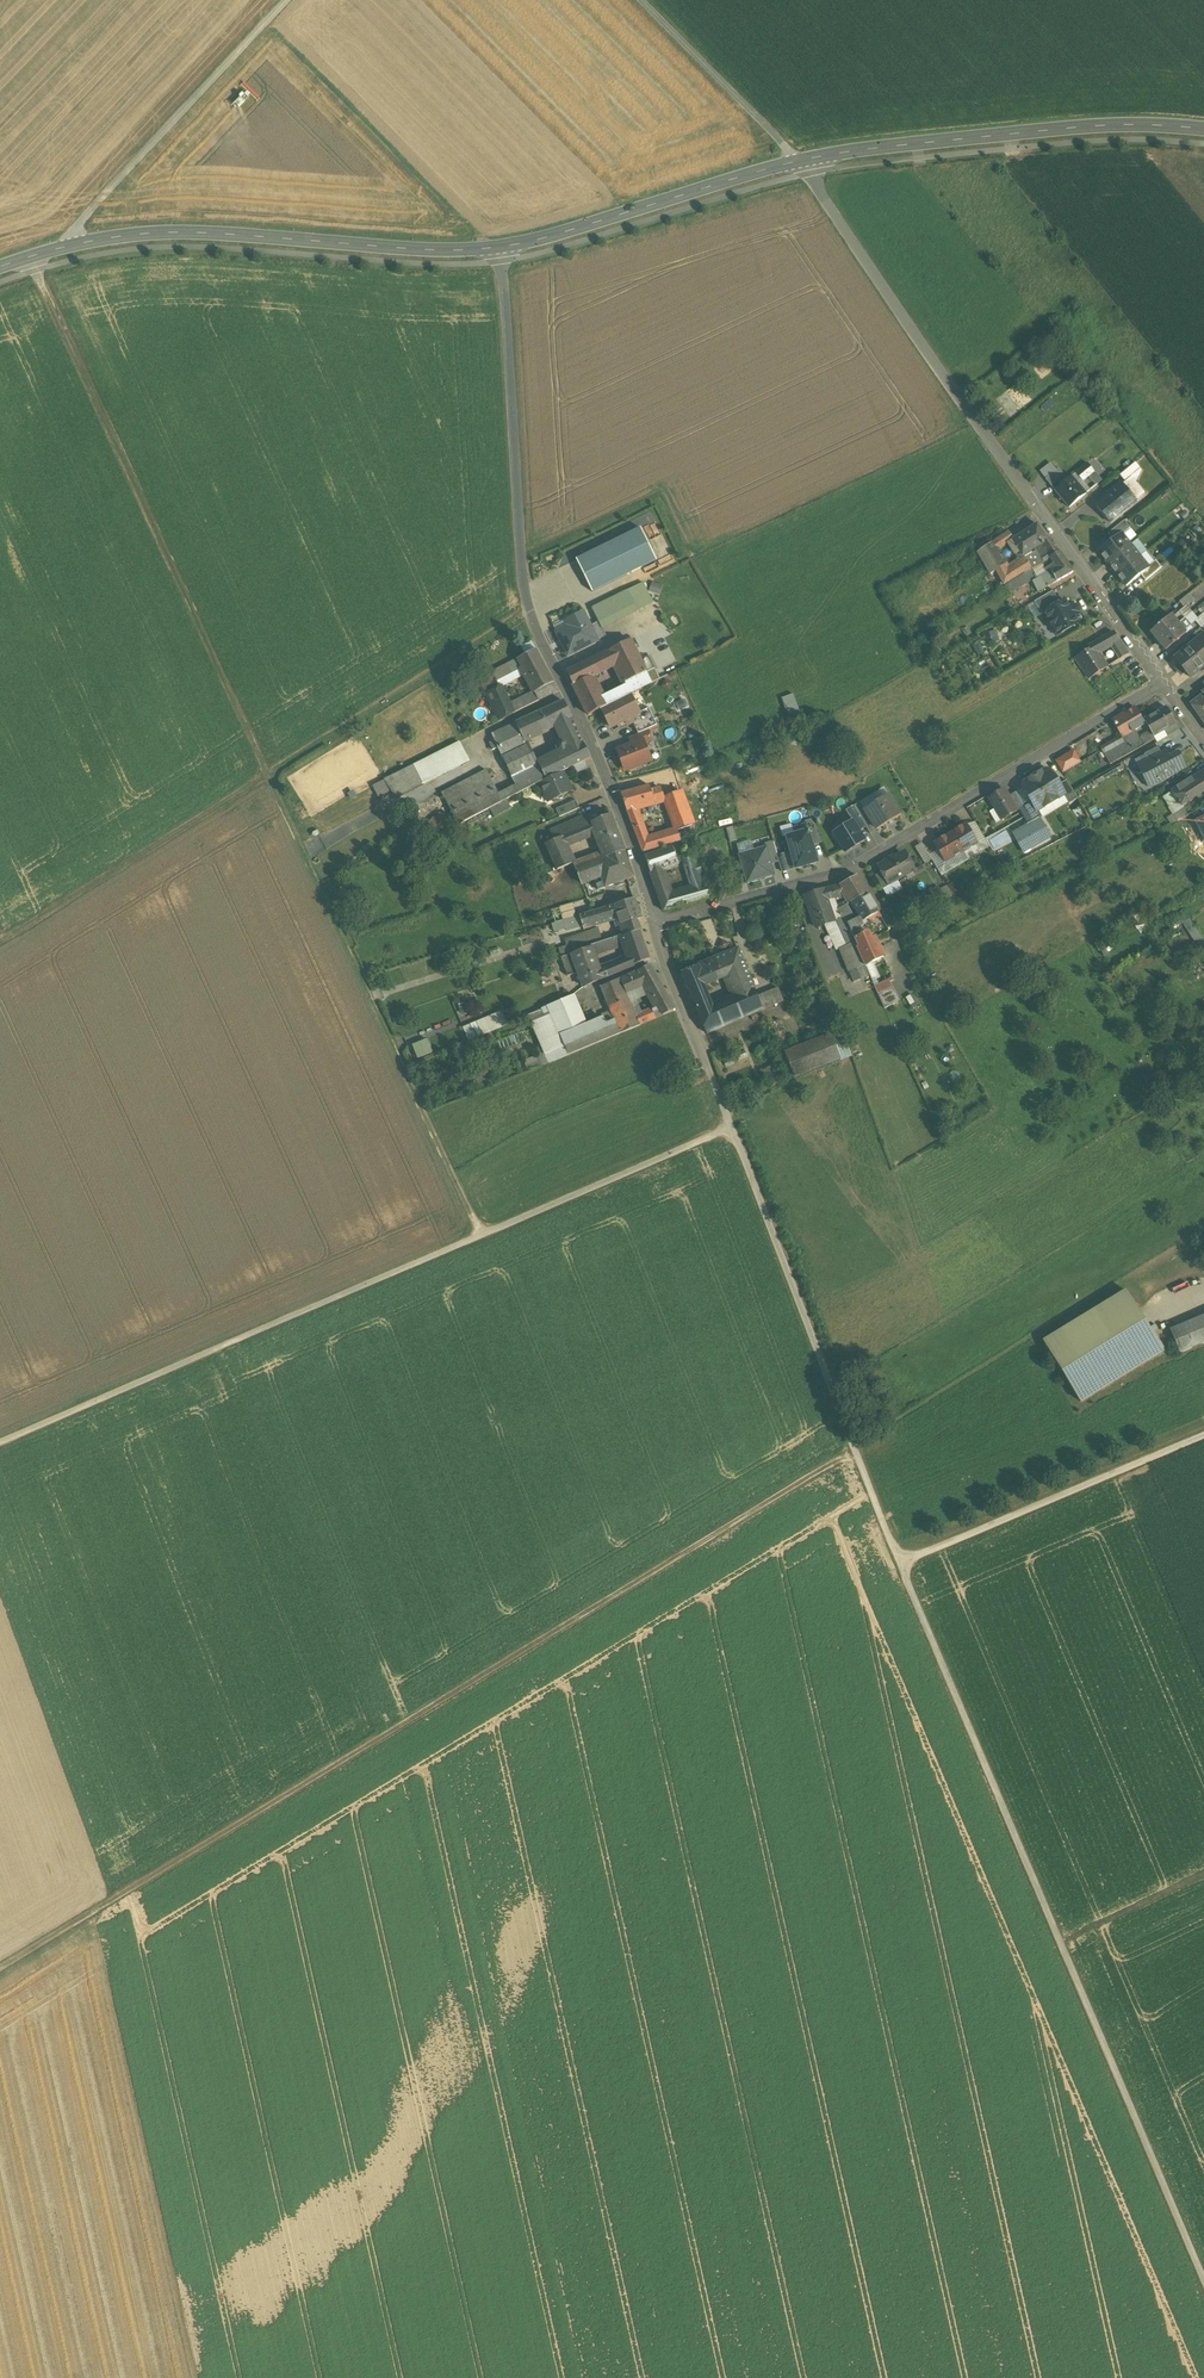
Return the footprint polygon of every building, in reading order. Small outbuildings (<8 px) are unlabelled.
[(1135,463),(1119,476),(1125,482),(1130,478),(1140,470),(1135,463)] [(1094,472),(1087,464),(1076,473),(1083,481),(1088,476),(1094,472)] [(1058,470),(1046,480),(1051,486),(1063,476),(1058,470)] [(1101,481),(1094,472),(1088,476),(1096,485),(1101,481)] [(1071,477),(1068,479),(1066,477),(1059,483),(1061,485),(1055,490),(1069,508),(1086,494),(1071,477)] [(1125,482),(1122,485),(1136,502),(1144,495),(1130,478),(1125,482)] [(1121,484),(1111,493),(1112,494),(1096,507),(1110,523),(1136,502),(1122,485),(1121,484)] [(1104,489),(1093,495),(1097,502),(1108,495),(1104,489)] [(1124,521),(1108,534),(1113,540),(1121,534),(1122,535),(1130,528),(1124,521)] [(1037,524),(1028,530),(1039,546),(1034,549),(1036,551),(1041,559),(1049,554),(1051,558),(1059,552),(1050,538),(1047,540),(1037,524),(1037,525),(1037,524)] [(577,561),(592,593),(657,561),(641,529),(577,561)] [(1012,540),(1022,556),(1023,556),(1024,558),(1025,557),(1036,551),(1034,549),(1039,546),(1028,530),(1012,540)] [(1007,533),(991,543),(996,551),(1012,540),(1007,532),(1007,533)] [(1113,540),(1098,551),(1108,563),(1130,545),(1122,535),(1121,534),(1113,540)] [(991,543),(977,553),(977,554),(978,553),(982,560),(984,564),(991,574),(996,571),(1005,565),(996,551),(991,543)] [(1130,545),(1108,563),(1117,575),(1139,557),(1130,545)] [(1043,562),(1041,559),(1036,551),(1025,557),(1033,569),(1042,563),(1043,562)] [(1051,558),(1050,558),(1054,564),(1045,569),(1048,573),(1041,577),(1042,577),(1038,579),(1033,582),(1038,592),(1073,572),(1059,552),(1051,558)] [(1049,554),(1041,559),(1043,562),(1050,558),(1051,558),(1049,554)] [(1022,562),(1008,571),(1005,565),(996,571),(1004,584),(1024,572),(1025,573),(1031,569),(1031,570),(1033,569),(1025,557),(1024,558),(1021,560),(1022,562)] [(1139,557),(1117,575),(1126,587),(1141,575),(1149,569),(1147,567),(1139,557)] [(1043,562),(1042,563),(1045,569),(1054,564),(1050,558),(1043,562)] [(1156,560),(1147,567),(1149,569),(1141,575),(1145,581),(1162,567),(1156,560)] [(1033,569),(1031,570),(1036,577),(1038,579),(1042,577),(1041,577),(1048,573),(1045,569),(1042,563),(1033,569)] [(1025,573),(1014,581),(1018,588),(1036,577),(1031,570),(1031,569),(1025,573)] [(653,581),(649,590),(659,594),(663,586),(653,581)] [(1014,581),(1006,587),(1010,593),(1018,588),(1014,581)] [(643,583),(627,591),(637,611),(653,603),(643,583)] [(599,622),(591,626),(599,641),(607,637),(603,629),(637,611),(627,591),(592,608),(595,613),(601,610),(606,619),(599,622)] [(1053,591),(1034,602),(1042,615),(1045,613),(1044,612),(1060,603),(1053,591)] [(1189,594),(1179,602),(1184,608),(1194,600),(1189,594)] [(1060,603),(1044,612),(1045,613),(1049,619),(1046,623),(1049,628),(1054,628),(1058,635),(1078,623),(1074,616),(1078,614),(1073,605),(1069,607),(1065,600),(1060,603)] [(553,625),(566,619),(561,610),(549,617),(553,625)] [(601,610),(595,613),(599,622),(606,619),(601,610)] [(584,612),(554,627),(569,656),(599,641),(591,626),(584,612)] [(1179,612),(1173,617),(1178,624),(1184,619),(1179,612)] [(1195,621),(1201,628),(1203,625),(1203,613),(1195,621)] [(1171,615),(1150,632),(1158,641),(1178,624),(1173,617),(1171,615)] [(1184,619),(1178,624),(1184,631),(1190,626),(1184,619)] [(1178,624),(1158,641),(1166,650),(1186,633),(1184,631),(1178,624)] [(1114,632),(1091,646),(1091,645),(1090,646),(1091,647),(1095,653),(1099,651),(1110,644),(1119,640),(1114,632)] [(645,634),(631,641),(640,661),(655,653),(645,634)] [(1175,659),(1180,665),(1179,666),(1179,671),(1184,672),(1185,671),(1190,677),(1203,666),(1203,648),(1203,649),(1198,642),(1201,639),(1200,639),(1175,659)] [(1119,640),(1110,644),(1120,659),(1128,653),(1119,640)] [(631,641),(609,652),(616,665),(626,686),(630,695),(652,684),(651,684),(646,673),(640,661),(631,641)] [(1091,647),(1075,658),(1089,679),(1105,668),(1095,653),(1091,647)] [(536,650),(517,660),(522,669),(525,674),(530,683),(549,674),(536,650)] [(609,652),(585,664),(592,677),(616,665),(609,652)] [(655,653),(640,661),(646,673),(661,665),(655,653)] [(679,659),(666,667),(669,674),(683,666),(679,659)] [(517,660),(492,673),(497,682),(512,674),(522,669),(517,660)] [(585,664),(567,673),(574,687),(592,677),(585,664)] [(646,673),(651,684),(667,676),(661,665),(646,673)] [(522,669),(512,674),(515,679),(525,674),(522,669)] [(492,673),(477,680),(484,694),(500,686),(497,682),(492,673)] [(549,674),(530,683),(534,692),(553,683),(549,674)] [(592,677),(574,687),(578,695),(597,686),(592,677)] [(553,683),(534,692),(539,701),(558,691),(553,683)] [(500,686),(484,694),(498,722),(513,714),(509,705),(500,686)] [(597,686),(578,695),(588,715),(589,715),(602,709),(630,695),(626,686),(603,698),(597,686)] [(534,692),(525,697),(529,706),(539,701),(534,692)] [(1202,693),(1201,693),(1203,695),(1190,704),(1203,724),(1203,695),(1202,693)] [(796,694),(783,697),(787,714),(800,712),(796,694)] [(630,695),(602,709),(611,727),(625,720),(628,725),(633,723),(638,720),(635,715),(639,713),(630,695)] [(525,697),(509,705),(513,714),(529,706),(525,697)] [(564,702),(540,712),(548,729),(555,726),(564,722),(565,724),(573,720),(564,702)] [(1135,707),(1113,720),(1116,724),(1115,725),(1116,726),(1117,726),(1124,737),(1135,731),(1145,724),(1143,720),(1135,707)] [(1166,707),(1143,720),(1145,724),(1146,724),(1153,736),(1163,731),(1176,724),(1176,723),(1166,707)] [(649,708),(639,713),(635,715),(638,720),(633,723),(638,734),(649,730),(658,727),(649,708)] [(540,712),(516,724),(524,741),(525,740),(548,729),(540,712)] [(565,724),(564,722),(555,726),(562,742),(558,743),(557,747),(559,751),(559,752),(559,751),(565,748),(566,749),(573,745),(568,733),(577,729),(573,720),(565,724)] [(1176,724),(1163,731),(1167,737),(1179,730),(1176,723),(1176,724)] [(516,724),(492,735),(503,759),(504,759),(527,748),(528,747),(525,740),(524,741),(516,724)] [(590,758),(577,729),(568,733),(573,745),(566,749),(565,748),(559,751),(568,769),(573,767),(585,761),(590,758)] [(638,734),(629,738),(632,746),(643,741),(644,744),(652,740),(649,730),(638,734)] [(1124,738),(1102,751),(1110,765),(1141,747),(1137,741),(1140,739),(1135,731),(1124,737),(1124,738)] [(1163,731),(1153,736),(1155,739),(1157,743),(1167,737),(1163,731)] [(1140,739),(1137,741),(1141,747),(1155,739),(1153,736),(1151,733),(1140,739)] [(632,746),(618,751),(626,770),(650,761),(644,744),(643,741),(632,746)] [(460,743),(414,766),(424,785),(470,762),(460,743)] [(1075,747),(1054,760),(1062,773),(1083,761),(1075,747)] [(527,748),(504,759),(511,775),(534,764),(535,763),(527,748)] [(1158,749),(1145,755),(1148,762),(1161,755),(1158,749)] [(559,752),(545,758),(554,776),(562,772),(568,769),(559,751),(559,752)] [(1178,753),(1169,758),(1175,770),(1176,772),(1185,767),(1178,753)] [(1148,762),(1143,764),(1148,773),(1143,776),(1148,786),(1158,781),(1157,779),(1175,770),(1169,758),(1168,756),(1163,758),(1161,755),(1148,762)] [(535,763),(534,764),(511,775),(511,776),(515,786),(519,793),(540,783),(554,776),(545,758),(535,763)] [(585,761),(573,767),(576,774),(588,768),(585,761)] [(414,766),(384,781),(396,799),(424,785),(414,766)] [(486,770),(442,794),(458,826),(489,809),(502,803),(501,802),(498,795),(494,787),(486,770)] [(1051,771),(1047,770),(1042,773),(1041,772),(1035,776),(1051,804),(1057,800),(1057,799),(1063,795),(1064,795),(1059,786),(1060,786),(1059,785),(1051,771)] [(1171,791),(1172,792),(1178,802),(1179,803),(1181,806),(1203,791),(1203,770),(1192,778),(1191,777),(1171,791)] [(554,776),(540,783),(546,794),(548,793),(552,800),(556,798),(556,799),(560,800),(563,798),(564,795),(564,794),(571,791),(562,772),(554,776)] [(1051,804),(1035,776),(1029,779),(1029,780),(1024,784),(1023,788),(1031,802),(1031,803),(1032,802),(1037,810),(1038,810),(1044,806),(1045,807),(1051,804)] [(1066,780),(1059,785),(1060,786),(1059,786),(1064,795),(1063,795),(1069,804),(1077,799),(1066,780)] [(501,784),(494,787),(498,795),(504,791),(501,784)] [(504,791),(498,795),(501,802),(506,800),(519,793),(515,786),(504,791)] [(650,786),(621,794),(627,811),(630,819),(639,816),(636,808),(654,803),(663,800),(660,789),(661,789),(660,788),(651,791),(650,786)] [(1004,790),(989,799),(995,809),(1002,819),(1017,811),(1017,810),(1009,797),(1004,790)] [(1172,792),(1164,797),(1170,807),(1178,802),(1172,792)] [(682,793),(665,799),(677,831),(693,825),(682,793)] [(1016,793),(1009,797),(1017,810),(1024,806),(1016,793)] [(865,809),(864,809),(868,815),(877,830),(901,815),(888,795),(865,809)] [(502,803),(489,809),(494,817),(511,808),(506,800),(501,802),(502,803)] [(576,801),(556,809),(560,817),(579,808),(576,801)] [(860,802),(854,806),(862,819),(868,815),(864,809),(865,809),(860,802)] [(1031,802),(1024,806),(1033,822),(1040,818),(1042,817),(1038,810),(1037,810),(1032,802),(1031,803),(1031,802)] [(854,806),(853,806),(846,811),(853,821),(859,831),(866,827),(862,819),(854,806)] [(1183,808),(1173,814),(1177,822),(1188,816),(1183,808)] [(1002,819),(995,809),(990,812),(996,823),(1002,819)] [(592,822),(592,823),(596,833),(602,848),(621,840),(621,839),(620,839),(611,816),(611,815),(611,814),(592,822)] [(589,815),(550,831),(554,841),(562,837),(566,845),(596,833),(592,823),(592,822),(589,815)] [(868,815),(862,819),(866,827),(871,834),(877,830),(868,815)] [(639,816),(630,819),(633,828),(642,824),(639,816)] [(1033,822),(1029,824),(1029,825),(1013,833),(1024,852),(1050,837),(1040,818),(1033,822)] [(853,821),(834,833),(845,853),(865,841),(859,831),(853,821)] [(975,822),(967,825),(978,843),(963,852),(968,860),(990,847),(975,822)] [(642,824),(633,828),(642,852),(643,852),(644,852),(652,849),(648,839),(642,824)] [(967,824),(952,833),(963,852),(978,843),(967,825),(967,824)] [(806,825),(797,828),(795,831),(796,834),(807,831),(806,825)] [(815,829),(808,831),(813,845),(822,843),(815,829)] [(677,831),(648,839),(652,849),(680,841),(677,831)] [(796,834),(786,837),(791,854),(795,868),(796,869),(818,863),(813,845),(808,831),(807,831),(796,834)] [(952,833),(934,844),(935,847),(945,863),(963,852),(952,833)] [(1094,833),(1080,840),(1084,848),(1097,841),(1094,833)] [(554,841),(546,844),(557,870),(573,863),(566,845),(562,837),(554,841)] [(621,840),(602,848),(605,857),(625,850),(621,840)] [(773,842),(765,844),(766,848),(771,864),(779,862),(778,858),(773,842)] [(672,846),(644,856),(659,898),(671,895),(663,873),(662,869),(671,866),(678,863),(677,859),(672,846)] [(935,847),(928,854),(941,876),(968,860),(963,852),(945,863),(935,847)] [(766,848),(740,855),(747,883),(774,875),(771,864),(766,848)] [(605,857),(595,861),(596,863),(601,877),(605,888),(616,884),(617,887),(621,886),(620,883),(634,877),(625,851),(625,850),(605,857)] [(840,850),(830,857),(834,863),(844,857),(840,850)] [(892,858),(891,858),(886,860),(886,862),(878,866),(882,872),(888,885),(889,884),(915,870),(909,860),(906,861),(902,853),(892,858)] [(791,854),(778,858),(779,862),(781,872),(795,868),(791,854)] [(696,856),(683,860),(692,885),(705,881),(696,856)] [(596,863),(576,871),(581,884),(601,877),(596,863)] [(888,885),(882,872),(875,876),(883,890),(890,886),(889,884),(888,885)] [(857,876),(840,885),(846,895),(849,900),(850,903),(851,902),(867,893),(867,892),(858,877),(857,876)] [(671,895),(659,898),(664,911),(712,898),(707,885),(671,895)] [(840,885),(828,889),(831,900),(846,895),(840,885)] [(828,889),(805,896),(816,928),(825,925),(835,921),(828,901),(831,900),(828,889)] [(867,893),(851,902),(860,917),(862,922),(865,920),(866,922),(872,917),(871,917),(879,912),(876,908),(876,907),(875,907),(867,893)] [(635,899),(615,906),(618,917),(621,925),(636,921),(642,919),(635,899)] [(835,921),(825,925),(836,950),(848,945),(840,927),(836,919),(840,917),(835,908),(835,907),(831,900),(828,901),(835,921)] [(849,900),(835,907),(835,908),(840,917),(836,919),(840,927),(847,923),(856,919),(847,905),(851,903),(850,903),(849,900)] [(615,906),(580,916),(583,926),(583,927),(590,924),(590,925),(613,918),(618,917),(615,906)] [(580,916),(564,920),(566,928),(566,930),(583,926),(580,916)] [(618,917),(613,918),(616,927),(620,926),(621,926),(621,925),(618,917)] [(856,919),(847,923),(856,942),(858,947),(871,941),(871,940),(868,934),(861,937),(857,929),(867,923),(866,922),(865,920),(862,922),(860,917),(856,919)] [(564,920),(552,924),(554,932),(566,928),(564,920)] [(636,921),(621,925),(621,926),(620,926),(624,936),(640,931),(636,921)] [(1191,922),(1185,926),(1198,947),(1203,943),(1203,942),(1191,922)] [(856,942),(847,923),(840,927),(848,945),(848,946),(856,942)] [(886,925),(880,929),(883,934),(889,931),(886,925)] [(598,928),(585,932),(590,948),(592,947),(601,944),(603,943),(603,942),(598,928)] [(640,931),(624,936),(623,936),(622,937),(624,944),(628,954),(631,955),(646,950),(640,931)] [(585,932),(565,939),(567,946),(569,955),(573,954),(590,948),(585,932)] [(603,943),(601,944),(592,947),(594,954),(604,950),(624,944),(622,937),(623,936),(622,935),(603,942),(603,943)] [(858,947),(857,948),(865,966),(883,957),(875,938),(871,940),(871,941),(858,947)] [(856,942),(848,946),(850,950),(851,951),(857,948),(858,947),(856,942)] [(567,946),(559,949),(562,957),(569,955),(567,946)] [(600,970),(598,964),(594,954),(592,947),(590,948),(573,954),(580,972),(585,986),(607,977),(630,968),(636,965),(632,957),(623,961),(604,969),(600,970)] [(850,950),(842,954),(849,972),(865,966),(857,948),(851,951),(850,950)] [(646,950),(631,955),(632,957),(636,965),(649,959),(646,950)] [(738,950),(715,959),(723,978),(726,976),(736,998),(755,990),(738,950)] [(562,957),(561,958),(568,976),(580,972),(573,954),(562,957)] [(715,959),(682,973),(692,999),(703,994),(700,987),(703,986),(723,978),(715,959)] [(660,983),(650,966),(620,979),(627,994),(644,986),(648,985),(649,988),(660,983)] [(620,979),(601,987),(607,1002),(610,1010),(615,1021),(620,1034),(641,1025),(637,1017),(631,1002),(627,994),(620,979)] [(888,981),(875,987),(878,994),(891,988),(888,981)] [(671,1003),(666,994),(660,983),(649,988),(648,985),(644,986),(650,997),(653,995),(655,999),(659,1008),(663,1016),(675,1011),(671,1003)] [(703,986),(700,987),(703,994),(706,1003),(709,1010),(712,1008),(703,986)] [(776,989),(757,997),(755,991),(754,991),(762,1009),(762,1010),(781,1002),(776,989)] [(755,990),(736,998),(712,1008),(709,1010),(706,1003),(696,1007),(707,1034),(762,1010),(762,1009),(754,991),(755,991),(755,990)] [(703,994),(692,999),(696,1007),(706,1003),(703,994)] [(895,995),(881,1001),(885,1009),(898,1002),(895,995)] [(573,996),(548,1006),(556,1025),(581,1015),(573,996)] [(548,1006),(542,1009),(542,1010),(549,1027),(556,1025),(548,1006)] [(659,1008),(637,1017),(640,1025),(663,1016),(659,1008)] [(542,1010),(520,1020),(525,1032),(533,1030),(535,1034),(549,1027),(542,1010)] [(502,1011),(463,1027),(469,1041),(507,1025),(502,1011)] [(581,1015),(556,1025),(560,1034),(585,1024),(581,1015)] [(603,1018),(586,1025),(594,1045),(620,1034),(615,1021),(607,1024),(603,1018)] [(780,1019),(770,1023),(780,1049),(791,1045),(780,1019)] [(585,1024),(560,1034),(560,1035),(569,1055),(594,1045),(586,1025),(585,1024)] [(495,1030),(488,1033),(493,1044),(500,1041),(495,1030)] [(560,1035),(542,1046),(549,1063),(569,1055),(560,1035)] [(831,1036),(785,1054),(794,1077),(840,1059),(831,1036)] [(414,1043),(418,1058),(434,1052),(429,1038),(414,1043)] [(491,1046),(483,1049),(486,1057),(494,1054),(491,1046)] [(542,1046),(534,1049),(541,1066),(549,1063),(542,1046)] [(1163,1048),(1156,1054),(1162,1062),(1169,1058),(1163,1048)] [(773,1063),(761,1072),(772,1087),(784,1079),(773,1063)] [(482,1070),(471,1075),(477,1092),(488,1087),(482,1070)] [(1163,1352),(1126,1291),(1044,1341),(1081,1402),(1163,1352)] [(1170,1330),(1180,1353),(1203,1343),(1203,1315),(1170,1330)]
